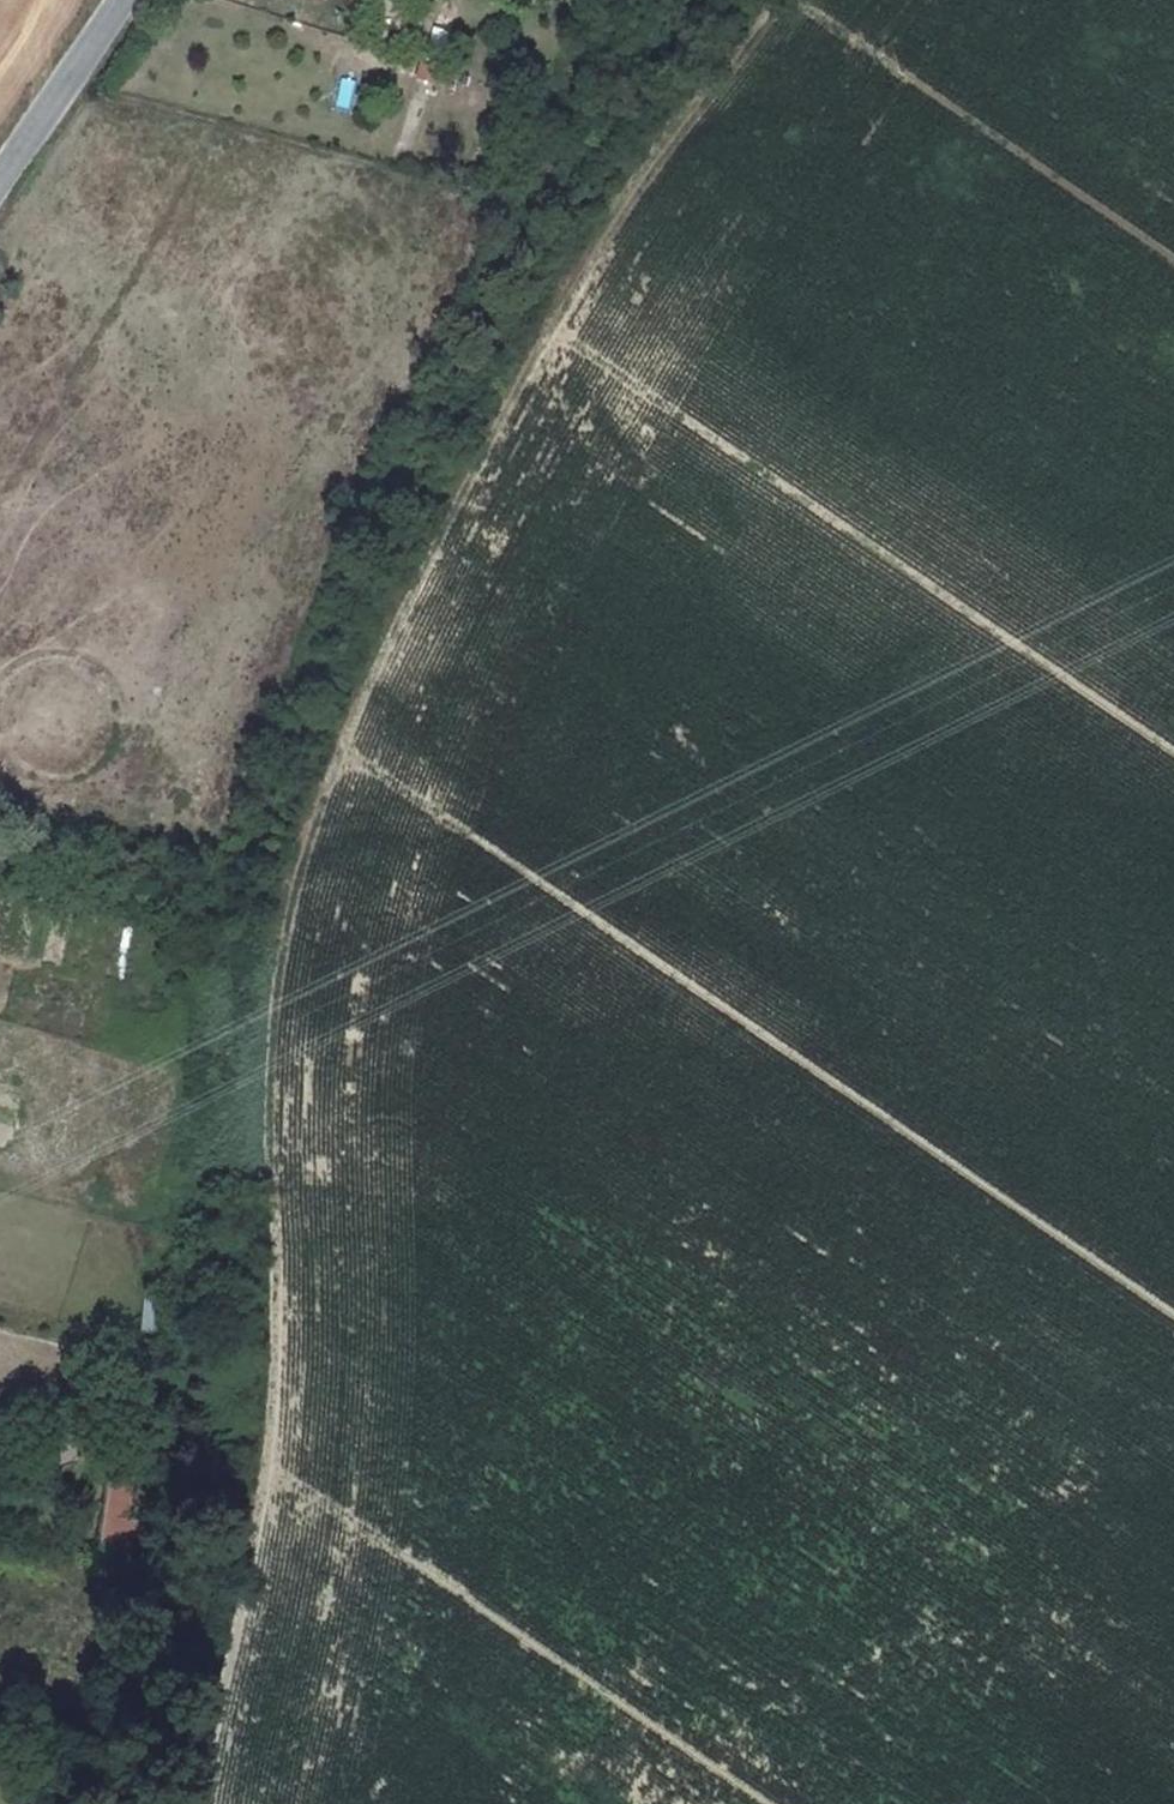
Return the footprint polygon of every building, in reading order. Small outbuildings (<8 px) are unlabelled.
[(139,1517),(134,1517),(135,1475),(109,1474),(107,1553),(139,1553),(139,1517)]
